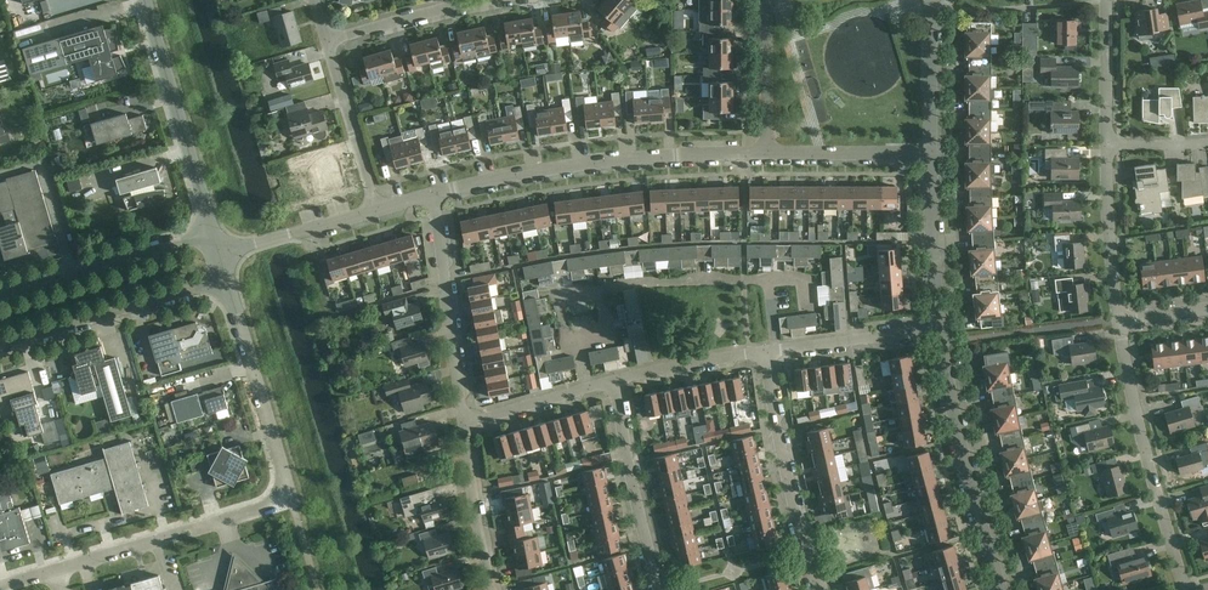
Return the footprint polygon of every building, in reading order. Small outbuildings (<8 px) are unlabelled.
[(49,11),(46,0),(40,2),(43,12),(49,11)] [(604,15),(606,17),(601,22),(613,32),(618,27),(620,29),(629,18),(624,13),(609,0),(605,0),(597,9),(604,15)] [(624,13),(629,18),(639,7),(637,5),(641,0),(609,0),(624,13)] [(699,10),(733,10),(733,0),(699,0),(699,10)] [(1180,24),(1197,20),(1199,29),(1207,27),(1207,12),(1202,13),(1200,0),(1176,5),(1180,24)] [(295,24),(296,24),(293,11),(283,14),(280,6),(257,13),(260,23),(273,20),(281,47),(301,41),(298,28),(296,29),(295,24)] [(1144,11),(1144,10),(1134,12),(1138,35),(1139,39),(1152,37),(1151,31),(1169,29),(1167,13),(1157,15),(1156,8),(1149,10),(1144,11)] [(733,10),(699,10),(699,31),(703,31),(722,31),(722,25),(733,25),(733,10)] [(584,41),(583,38),(590,37),(588,22),(582,23),(580,11),(566,13),(569,35),(570,43),(584,41)] [(555,37),(569,35),(566,13),(552,15),(553,26),(546,27),(548,42),(556,41),(555,37)] [(532,18),(518,20),(522,42),(535,40),(536,44),(544,43),(541,28),(534,29),(532,18)] [(508,45),(522,42),(518,20),(504,23),(506,34),(499,35),(502,50),(509,49),(508,45)] [(1076,50),(1076,44),(1076,30),(1078,30),(1078,21),(1055,21),(1055,30),(1057,30),(1057,44),(1065,44),(1065,50),(1076,50)] [(966,33),(966,44),(988,44),(988,35),(991,35),(991,22),(969,22),(969,33),(966,33)] [(1022,38),(1037,38),(1037,23),(1022,23),(1022,33),(1022,38)] [(103,24),(23,48),(31,76),(68,64),(89,58),(111,52),(118,50),(119,50),(116,28),(104,29),(103,24)] [(470,29),(477,59),(491,56),(490,53),(497,51),(494,36),(487,38),(484,26),(470,29)] [(463,62),(477,59),(470,29),(456,32),(459,44),(452,45),(455,60),(462,59),(463,62)] [(722,38),(722,31),(703,31),(703,39),(709,39),(709,53),(733,53),(733,38),(722,38)] [(1022,43),(1022,38),(1022,33),(1014,33),(1014,43),(1022,43)] [(437,37),(423,41),(429,62),(431,69),(444,66),(444,63),(451,61),(447,46),(440,48),(437,37)] [(416,66),(429,62),(423,41),(409,44),(412,55),(406,57),(410,72),(417,70),(416,66)] [(988,44),(966,44),(966,56),(969,56),(969,66),(991,66),(991,54),(988,54),(988,44)] [(401,58),(394,60),(390,49),(387,50),(386,47),(379,49),(380,52),(377,53),(383,75),(386,83),(386,82),(405,76),(405,77),(406,77),(401,58)] [(126,68),(127,68),(120,55),(120,56),(113,58),(111,52),(89,58),(96,81),(118,75),(117,72),(126,68)] [(370,79),(383,75),(377,53),(363,57),(366,68),(360,70),(364,85),(371,83),(370,79)] [(703,68),(703,75),(722,75),(722,68),(733,68),(733,53),(709,53),(709,68),(703,68)] [(1078,68),(1056,68),(1056,59),(1040,59),(1040,74),(1051,74),(1051,87),(1062,87),(1062,90),(1078,90),(1078,68)] [(287,77),(290,88),(314,81),(308,64),(291,69),(289,60),(274,64),(279,79),(287,77)] [(551,72),(560,72),(560,63),(550,64),(551,72)] [(991,66),(969,66),(969,77),(966,77),(966,88),(988,88),(988,78),(991,78),(991,66)] [(709,83),(709,97),(733,97),(733,82),(722,82),(722,75),(703,75),(703,83),(709,83)] [(357,76),(351,78),(354,86),(360,84),(357,76)] [(457,83),(449,85),(451,92),(458,90),(457,83)] [(6,85),(0,86),(0,103),(9,101),(6,85)] [(661,89),(647,90),(648,98),(647,98),(649,121),(651,121),(651,123),(664,122),(663,110),(670,110),(669,88),(661,89)] [(969,109),(991,110),(991,99),(994,99),(994,88),(988,88),(966,88),(966,99),(969,99),(969,109)] [(1171,108),(1182,107),(1179,88),(1159,88),(1158,99),(1142,99),(1142,118),(1142,119),(1142,120),(1143,121),(1144,121),(1145,121),(1159,124),(1159,114),(1163,114),(1164,115),(1164,116),(1165,117),(1166,117),(1167,117),(1168,117),(1169,117),(1170,117),(1170,116),(1171,116),(1171,115),(1171,114),(1171,108)] [(647,98),(634,99),(633,91),(625,92),(627,112),(634,111),(635,124),(648,123),(647,121),(649,121),(647,98)] [(612,101),(598,103),(601,126),(602,125),(603,128),(616,126),(614,113),(621,112),(619,92),(611,93),(612,101)] [(1204,96),(1204,95),(1201,95),(1201,96),(1193,97),(1193,122),(1207,122),(1207,96),(1204,96)] [(601,126),(598,103),(584,105),(583,96),(576,97),(578,117),(585,116),(587,129),(599,128),(599,126),(601,126)] [(733,112),(733,97),(709,97),(709,104),(703,104),(703,119),(708,119),(708,124),(718,124),(718,119),(722,119),(722,112),(733,112)] [(274,98),(268,100),(270,110),(277,108),(274,98)] [(565,119),(572,118),(569,98),(562,99),(563,107),(549,110),(552,132),(554,132),(555,134),(567,132),(565,119)] [(1068,137),(1078,137),(1078,112),(1071,112),(1071,100),(1046,101),(1046,113),(1051,113),(1051,122),(1050,122),(1050,125),(1051,125),(1051,133),(1068,133),(1068,137)] [(22,104),(25,117),(39,114),(36,101),(22,104)] [(551,132),(552,132),(549,110),(535,112),(534,104),(526,105),(529,125),(536,123),(538,136),(551,135),(551,132)] [(507,117),(500,118),(504,141),(506,140),(507,142),(519,140),(517,127),(524,126),(520,106),(513,107),(512,105),(505,107),(507,117)] [(322,111),(309,115),(307,108),(287,114),(294,139),(314,133),(314,135),(316,138),(319,139),(322,139),(324,137),(326,135),(326,131),(325,130),(328,129),(322,111)] [(86,109),(79,111),(82,122),(89,120),(86,109)] [(991,110),(969,109),(969,120),(966,120),(966,131),(988,131),(988,121),(991,121),(991,110)] [(269,123),(271,122),(280,119),(277,111),(268,114),(266,114),(269,123)] [(503,141),(504,141),(500,118),(486,121),(485,119),(486,119),(485,113),(477,114),(481,134),(488,133),(491,145),(503,143),(503,141)] [(128,119),(126,114),(84,126),(87,135),(94,133),(97,144),(147,130),(142,115),(128,119)] [(10,140),(8,133),(5,134),(0,116),(0,143),(10,140)] [(465,125),(452,129),(457,151),(459,150),(459,153),(472,150),(469,137),(476,135),(471,116),(464,117),(465,125)] [(457,151),(452,129),(438,132),(436,124),(429,126),(433,145),(440,143),(443,156),(456,153),(455,151),(457,151)] [(417,137),(404,141),(410,163),(411,163),(412,165),(424,161),(421,149),(428,147),(422,127),(415,129),(417,137)] [(969,153),(991,153),(991,141),(988,141),(988,131),(966,131),(966,142),(969,142),(969,153)] [(408,163),(410,163),(404,141),(402,135),(389,139),(388,137),(381,139),(386,158),(393,156),(396,169),(409,166),(408,163)] [(16,154),(32,153),(32,144),(15,145),(16,154)] [(1045,149),(1045,168),(1051,169),(1051,178),(1078,178),(1078,159),(1063,159),(1063,149),(1045,149)] [(991,153),(969,153),(969,164),(966,164),(967,175),(989,174),(995,174),(994,163),(991,164),(991,153)] [(319,172),(321,188),(341,185),(336,155),(306,160),(309,174),(319,172)] [(1183,197),(1203,194),(1203,196),(1207,195),(1207,166),(1199,168),(1200,174),(1195,174),(1195,163),(1177,164),(1177,181),(1182,181),(1182,197),(1183,197)] [(1159,192),(1169,191),(1165,168),(1156,170),(1155,164),(1134,167),(1137,187),(1135,188),(1136,198),(1135,199),(1135,200),(1135,201),(1135,202),(1135,203),(1136,203),(1136,204),(1137,205),(1138,209),(1140,209),(1152,207),(1152,212),(1153,214),(1162,212),(1162,207),(1159,192)] [(152,190),(155,190),(153,184),(161,182),(156,167),(116,179),(120,194),(131,191),(132,195),(135,194),(138,193),(141,192),(143,192),(146,191),(149,191),(152,190)] [(51,244),(51,246),(59,244),(57,236),(55,237),(35,170),(6,179),(7,181),(0,183),(0,211),(2,212),(2,213),(15,209),(19,222),(28,251),(51,244)] [(989,174),(967,175),(967,186),(969,186),(969,197),(992,196),(992,184),(989,184),(989,174)] [(70,192),(82,189),(79,178),(67,181),(70,192)] [(738,186),(723,187),(724,209),(739,208),(738,186)] [(749,208),(765,208),(764,186),(749,186),(749,208)] [(765,208),(779,208),(779,186),(764,186),(765,208)] [(779,208),(794,208),(794,186),(779,186),(779,208)] [(794,208),(809,208),(808,186),(794,186),(794,208)] [(823,208),(823,186),(808,186),(809,208),(823,208)] [(823,208),(838,208),(838,187),(823,186),(823,208)] [(724,209),(723,187),(708,188),(709,210),(724,209)] [(838,208),(852,208),(852,187),(838,187),(838,208)] [(867,208),(867,187),(852,187),(852,208),(867,208)] [(867,208),(881,208),(881,187),(867,187),(867,208)] [(897,187),(881,187),(881,208),(897,208),(897,187)] [(695,210),(694,188),(679,189),(680,211),(695,210)] [(708,188),(694,188),(695,210),(709,210),(708,188)] [(679,189),(665,190),(666,212),(680,211),(679,189)] [(135,194),(132,195),(123,198),(128,211),(165,200),(164,190),(155,190),(152,190),(149,191),(146,191),(143,192),(141,192),(138,193),(135,194)] [(666,212),(665,190),(649,190),(650,212),(666,212)] [(642,191),(627,193),(630,215),(645,213),(642,191)] [(630,215),(627,193),(613,195),(615,216),(630,215)] [(1079,201),(1060,202),(1060,193),(1044,194),(1045,208),(1053,208),(1053,220),(1080,219),(1079,201)] [(613,195),(598,196),(601,218),(615,216),(613,195)] [(601,218),(598,196),(584,198),(586,220),(601,218)] [(992,196),(969,197),(970,208),(968,208),(968,219),(990,218),(990,208),(993,208),(992,196)] [(584,198),(569,200),(572,222),(586,220),(584,198)] [(572,222),(569,200),(554,202),(557,224),(572,222)] [(532,206),(536,228),(551,225),(547,203),(532,206)] [(532,206),(518,209),(522,231),(536,228),(532,206)] [(508,234),(522,231),(518,209),(503,212),(508,234)] [(503,212),(489,215),(494,237),(508,234),(503,212)] [(489,215),(475,218),(479,240),(494,237),(489,215)] [(1182,216),(1174,217),(1175,225),(1187,224),(1186,219),(1182,216)] [(479,240),(475,218),(460,221),(464,243),(479,240)] [(990,218),(968,219),(969,230),(971,230),(972,241),(994,239),(994,227),(991,227),(990,218)] [(30,253),(30,252),(28,252),(28,251),(19,222),(0,227),(0,243),(5,260),(30,253)] [(412,234),(397,239),(403,260),(418,255),(412,234)] [(1082,242),(1070,243),(1069,235),(1054,236),(1055,252),(1064,251),(1065,268),(1084,267),(1082,242)] [(403,260),(397,239),(383,243),(389,264),(403,260)] [(970,252),(971,263),(993,261),(992,251),(995,251),(994,239),(972,241),(973,251),(970,252)] [(383,243),(369,247),(375,268),(389,264),(383,243)] [(741,257),(741,245),(704,246),(704,261),(714,261),(714,267),(728,267),(728,257),(741,257)] [(784,261),(784,245),(747,245),(747,257),(760,257),(760,267),(774,267),(774,261),(784,261)] [(820,245),(784,245),(784,261),(794,261),(794,267),(807,267),(807,257),(820,257),(820,245)] [(695,262),(704,261),(704,246),(668,248),(668,260),(681,259),(681,268),(695,267),(695,262)] [(355,251),(361,272),(375,268),(369,247),(355,251)] [(656,261),(668,260),(668,248),(631,251),(633,266),(642,265),(643,271),(656,270),(656,261)] [(877,250),(878,265),(900,263),(899,248),(891,249),(877,250)] [(355,251),(341,255),(348,276),(361,272),(355,251)] [(623,267),(633,266),(631,251),(595,256),(597,267),(609,265),(610,275),(624,273),(623,267)] [(329,268),(322,270),(327,285),(334,283),(333,280),(348,276),(341,255),(327,259),(329,268)] [(584,269),(597,267),(595,256),(559,260),(562,275),(571,274),(572,280),(585,278),(584,269)] [(1186,258),(1189,283),(1204,281),(1201,256),(1186,258)] [(828,285),(829,295),(844,294),(841,257),(830,258),(831,271),(821,272),(822,285),(828,285)] [(1174,284),(1189,283),(1186,258),(1170,260),(1174,284)] [(562,275),(559,260),(523,268),(525,279),(538,277),(540,286),(553,283),(552,277),(562,275)] [(1158,286),(1174,284),(1170,260),(1155,262),(1158,286)] [(993,261),(971,263),(972,274),(975,274),(975,284),(998,282),(997,270),(994,271),(993,261)] [(486,270),(484,262),(469,265),(471,273),(486,270)] [(1158,286),(1155,262),(1140,264),(1143,288),(1158,286)] [(878,265),(879,280),(901,278),(900,263),(878,265)] [(1016,270),(1017,279),(1026,278),(1025,269),(1016,270)] [(712,282),(742,282),(742,271),(712,271),(712,282)] [(1013,272),(1001,276),(1003,282),(1015,278),(1013,272)] [(491,297),(489,285),(496,284),(495,274),(473,278),(474,286),(467,287),(470,301),(491,297)] [(427,286),(425,278),(410,283),(412,290),(427,286)] [(879,280),(880,294),(902,292),(901,278),(879,280)] [(1055,280),(1056,293),(1068,291),(1070,313),(1087,310),(1085,295),(1087,295),(1086,283),(1073,285),(1072,278),(1055,280)] [(998,282),(975,284),(977,295),(975,295),(976,306),(998,304),(996,294),(999,294),(998,282)] [(522,292),(530,328),(541,325),(538,313),(548,311),(545,298),(539,299),(537,289),(522,292)] [(625,318),(627,328),(642,325),(635,289),(623,291),(626,304),(616,306),(619,319),(625,318)] [(902,292),(880,294),(882,309),(903,308),(902,292)] [(844,294),(829,295),(830,305),(824,305),(825,319),(834,318),(835,331),(847,331),(844,294)] [(858,311),(857,296),(849,297),(850,312),(858,311)] [(494,310),(491,297),(470,301),(473,315),(494,310)] [(354,298),(336,304),(339,312),(346,310),(356,306),(354,298)] [(423,321),(417,302),(398,308),(396,301),(382,305),(386,316),(393,314),(397,329),(423,321)] [(998,304),(976,306),(977,318),(979,317),(981,328),(1003,325),(1002,313),(999,314),(998,304)] [(473,315),(476,328),(497,324),(503,323),(501,309),(494,310),(473,315)] [(817,325),(816,313),(779,318),(781,333),(791,332),(792,338),(805,336),(804,326),(817,325)] [(196,322),(150,336),(162,376),(182,370),(180,363),(213,354),(206,332),(205,332),(204,330),(200,328),(198,329),(196,322)] [(499,338),(497,324),(476,328),(478,342),(499,338)] [(530,328),(537,363),(552,360),(550,350),(555,349),(553,336),(543,338),(541,325),(530,328)] [(649,361),(642,325),(627,328),(629,338),(623,339),(625,345),(626,352),(635,350),(638,363),(649,361)] [(382,345),(391,342),(394,341),(391,332),(379,336),(382,345)] [(422,342),(413,345),(410,337),(394,341),(391,342),(396,359),(403,357),(405,365),(418,361),(419,368),(429,365),(427,358),(422,342)] [(1072,337),(1057,339),(1052,340),(1054,355),(1070,353),(1072,364),(1096,360),(1093,342),(1074,345),(1072,337)] [(1207,362),(1207,337),(1197,338),(1200,363),(1207,362)] [(481,355),(502,351),(499,338),(478,342),(481,355)] [(1185,365),(1200,363),(1197,338),(1182,340),(1185,365)] [(1166,342),(1170,367),(1185,365),(1182,340),(1166,342)] [(1154,369),(1170,367),(1166,342),(1151,344),(1154,369)] [(628,361),(626,352),(625,345),(589,353),(591,364),(603,362),(605,371),(619,368),(618,363),(628,361)] [(87,348),(85,351),(74,354),(79,368),(74,369),(70,377),(77,381),(81,394),(97,390),(96,386),(100,385),(111,421),(132,415),(115,357),(105,360),(101,346),(90,350),(87,348)] [(505,365),(502,351),(481,355),(484,369),(505,365)] [(986,378),(1008,374),(1006,364),(1009,364),(1007,352),(985,355),(987,366),(984,367),(986,378)] [(888,359),(891,374),(913,370),(910,355),(888,359)] [(563,370),(575,367),(573,356),(552,360),(537,363),(540,378),(550,376),(551,382),(564,379),(563,370)] [(852,384),(850,363),(836,364),(838,386),(839,385),(852,384)] [(839,385),(838,386),(836,364),(822,366),(825,387),(825,395),(840,393),(839,385)] [(855,366),(857,381),(865,379),(862,364),(855,366)] [(484,369),(487,383),(508,378),(505,365),(484,369)] [(825,395),(825,387),(822,366),(808,368),(811,389),(810,389),(811,396),(825,395)] [(797,391),(810,389),(811,389),(808,368),(794,370),(797,391)] [(891,374),(894,389),(915,385),(913,370),(891,374)] [(15,410),(35,404),(37,403),(28,372),(0,380),(0,402),(10,399),(13,410),(15,410)] [(537,387),(534,373),(526,375),(529,389),(537,387)] [(1008,374),(986,378),(988,389),(990,388),(992,399),(1014,395),(1012,383),(1009,384),(1008,374)] [(1039,376),(1029,378),(1030,388),(1040,386),(1039,376)] [(740,377),(726,379),(730,400),(744,398),(740,377)] [(508,378),(487,383),(489,397),(497,395),(508,393),(510,392),(508,378)] [(407,379),(392,383),(384,386),(387,395),(400,393),(405,413),(423,407),(422,403),(432,400),(426,382),(410,387),(407,379)] [(716,403),(730,400),(726,379),(712,382),(716,403)] [(1077,411),(1084,410),(1085,416),(1095,414),(1094,408),(1105,405),(1101,386),(1087,389),(1085,380),(1053,386),(1056,401),(1075,397),(1077,411)] [(703,406),(716,403),(712,382),(699,385),(703,406)] [(689,408),(703,406),(699,385),(685,387),(689,408)] [(894,389),(896,403),(918,399),(915,385),(894,389)] [(203,393),(209,413),(209,414),(228,408),(224,395),(225,395),(222,386),(202,392),(203,393)] [(348,386),(348,394),(362,394),(362,386),(348,386)] [(53,387),(43,390),(46,400),(56,397),(53,387)] [(675,411),(689,408),(685,387),(671,390),(675,411)] [(671,390),(658,393),(662,414),(675,411),(671,390)] [(209,413),(203,393),(197,394),(171,401),(177,423),(203,415),(203,414),(209,413)] [(648,416),(662,414),(658,393),(644,395),(648,416)] [(1014,395),(992,399),(994,410),(992,410),(994,421),(1016,416),(1014,407),(1017,406),(1014,395)] [(1180,401),(1183,408),(1165,414),(1171,432),(1194,426),(1189,409),(1200,405),(1198,396),(1180,401)] [(896,403),(899,417),(921,413),(918,399),(896,403)] [(15,410),(18,417),(16,418),(14,420),(15,422),(16,424),(18,425),(20,425),(24,438),(41,432),(44,432),(35,404),(15,410)] [(573,414),(580,435),(581,440),(597,436),(595,429),(593,430),(587,410),(573,414)] [(899,417),(902,432),(923,428),(921,413),(899,417)] [(566,439),(580,435),(573,414),(560,418),(566,439)] [(1016,416),(994,421),(996,432),(999,431),(1001,442),(1023,437),(1021,425),(1018,426),(1016,416)] [(553,442),(566,439),(560,418),(547,422),(553,442)] [(107,419),(97,422),(95,422),(98,435),(110,431),(107,419)] [(44,432),(41,432),(45,444),(61,439),(55,420),(41,424),(44,432)] [(401,424),(403,431),(400,432),(407,457),(424,452),(422,445),(438,441),(432,422),(417,427),(415,420),(401,424)] [(540,446),(553,442),(547,422),(534,426),(540,446)] [(737,434),(742,433),(751,431),(749,423),(735,427),(737,434)] [(1048,423),(1041,424),(1043,432),(1050,430),(1048,423)] [(1109,426),(1091,430),(1089,423),(1070,428),(1073,440),(1078,443),(1086,441),(1089,451),(1114,444),(1109,426)] [(526,450),(540,446),(534,426),(520,430),(526,450)] [(807,432),(810,446),(831,441),(827,427),(807,432)] [(923,428),(902,432),(904,447),(926,443),(923,428)] [(513,454),(526,450),(520,430),(507,434),(513,454)] [(196,431),(184,435),(186,441),(197,437),(196,431)] [(499,458),(513,454),(507,434),(493,438),(499,458)] [(735,455),(756,450),(753,437),(753,436),(731,441),(731,442),(732,442),(735,455)] [(1023,437),(1001,442),(1003,453),(1001,453),(1004,464),(1025,459),(1023,449),(1026,449),(1023,437)] [(996,438),(986,444),(989,451),(999,446),(996,438)] [(681,439),(667,442),(669,450),(683,447),(681,439)] [(103,449),(106,458),(110,471),(136,463),(130,441),(103,449)] [(831,441),(810,446),(813,460),(834,455),(831,441)] [(669,450),(667,442),(653,446),(655,453),(669,450)] [(1191,454),(1176,459),(1180,474),(1203,468),(1198,453),(1207,450),(1207,447),(1207,442),(1189,447),(1191,454)] [(248,459),(243,458),(240,445),(227,449),(222,446),(220,451),(207,455),(211,467),(208,472),(213,474),(217,487),(229,483),(234,486),(236,481),(249,478),(245,465),(248,459)] [(159,456),(156,449),(145,452),(147,460),(159,456)] [(735,455),(738,468),(759,463),(756,450),(735,455)] [(907,457),(911,472),(932,466),(928,451),(907,457)] [(610,453),(586,458),(588,465),(612,460),(610,453)] [(658,472),(678,468),(675,455),(676,454),(676,453),(654,458),(654,459),(655,459),(658,472)] [(813,460),(816,473),(837,468),(834,455),(813,460)] [(39,470),(49,467),(46,456),(36,460),(39,470)] [(110,471),(106,458),(50,474),(59,505),(115,488),(110,471)] [(1025,459),(1004,464),(1006,475),(1008,474),(1011,485),(1033,479),(1030,468),(1027,468),(1025,459)] [(1091,465),(1093,473),(1101,471),(1109,497),(1126,492),(1119,465),(1108,469),(1105,460),(1091,465)] [(851,462),(842,465),(844,472),(853,469),(851,462)] [(110,471),(115,488),(116,492),(142,484),(136,463),(110,471)] [(759,463),(738,468),(741,482),(762,477),(759,463)] [(1060,470),(1058,463),(1051,465),(1053,472),(1060,470)] [(932,466),(911,472),(914,486),(935,480),(932,466)] [(1090,466),(1083,468),(1085,475),(1092,473),(1090,466)] [(583,473),(585,486),(606,481),(603,468),(604,468),(604,467),(582,472),(582,473),(583,473)] [(658,472),(661,486),(682,481),(678,468),(658,472)] [(816,473),(817,479),(819,487),(840,482),(837,468),(816,473)] [(1054,475),(1056,482),(1063,480),(1061,473),(1054,475)] [(402,478),(404,487),(419,482),(416,474),(402,478)] [(499,487),(513,484),(512,476),(498,479),(499,487)] [(741,482),(744,495),(765,490),(762,477),(741,482)] [(1033,479),(1011,485),(1014,495),(1012,496),(1015,507),(1036,501),(1033,491),(1036,491),(1033,479)] [(914,486),(918,500),(939,494),(935,480),(914,486)] [(585,486),(588,499),(609,495),(606,481),(585,486)] [(661,486),(664,499),(685,495),(682,481),(661,486)] [(541,494),(551,492),(549,482),(539,484),(541,494)] [(819,487),(822,500),(843,495),(840,482),(819,487)] [(117,496),(119,504),(122,514),(149,506),(142,484),(116,492),(117,496)] [(1204,487),(1206,494),(1188,500),(1193,519),(1198,517),(1200,522),(1201,522),(1203,526),(1207,524),(1207,486),(1204,487)] [(505,499),(507,512),(531,508),(529,494),(517,496),(515,488),(500,491),(502,499),(505,499)] [(879,510),(874,488),(866,490),(867,495),(870,512),(879,510)] [(14,508),(9,491),(3,493),(2,491),(0,490),(0,513),(14,508)] [(744,495),(747,509),(768,504),(765,490),(744,495)] [(843,495),(822,500),(825,514),(830,513),(832,521),(853,516),(848,494),(843,495)] [(939,494),(918,500),(922,514),(943,508),(939,494)] [(588,499),(591,513),(612,508),(609,495),(588,499)] [(664,499),(667,513),(688,508),(685,495),(664,499)] [(427,496),(408,501),(411,513),(421,510),(424,522),(448,515),(443,498),(429,502),(427,496)] [(1041,499),(1036,501),(1015,507),(1018,517),(1020,517),(1023,527),(1044,521),(1041,510),(1044,510),(1041,499)] [(768,504),(747,509),(750,522),(771,517),(768,504)] [(11,548),(30,542),(20,507),(14,508),(0,513),(0,543),(2,550),(11,548)] [(510,526),(507,526),(508,534),(524,531),(522,524),(534,522),(531,508),(507,512),(510,526)] [(612,508),(591,513),(594,526),(615,522),(612,508)] [(667,513),(670,526),(691,522),(688,508),(667,513)] [(922,514),(925,528),(947,522),(943,508),(922,514)] [(1132,511),(1116,515),(1114,508),(1095,514),(1097,521),(1107,518),(1113,537),(1137,530),(1132,511)] [(1076,523),(1073,512),(1066,514),(1068,525),(1076,523)] [(750,522),(754,536),(774,531),(771,517),(750,522)] [(739,530),(750,526),(748,520),(737,524),(739,530)] [(1044,521),(1023,527),(1026,537),(1023,538),(1027,549),(1048,542),(1045,533),(1048,532),(1044,521)] [(594,526),(597,540),(618,535),(615,522),(594,526)] [(691,522),(670,526),(673,540),(694,535),(691,522)] [(950,537),(947,522),(925,528),(929,543),(950,537)] [(419,534),(421,541),(424,540),(430,558),(454,551),(449,532),(437,536),(435,529),(419,534)] [(513,542),(516,555),(540,550),(537,536),(525,539),(524,531),(508,534),(510,542),(513,542)] [(774,531),(754,536),(757,549),(756,549),(756,550),(778,545),(778,544),(777,544),(774,531)] [(600,553),(600,554),(622,549),(622,548),(621,548),(618,535),(597,540),(600,553)] [(673,540),(676,553),(697,549),(694,535),(673,540)] [(1076,553),(1084,550),(1080,536),(1072,539),(1076,553)] [(1200,541),(1205,560),(1207,560),(1207,539),(1200,541)] [(1035,569),(1056,562),(1053,551),(1050,552),(1048,542),(1027,549),(1030,559),(1032,559),(1035,569)] [(936,566),(957,560),(953,545),(932,551),(936,566)] [(679,567),(679,568),(701,562),(701,561),(700,562),(697,549),(676,553),(679,566),(679,567)] [(1126,549),(1107,554),(1112,570),(1118,568),(1123,584),(1133,581),(1133,580),(1151,574),(1145,555),(1130,560),(1126,549)] [(516,555),(517,562),(518,569),(515,569),(517,577),(532,574),(531,567),(542,564),(540,550),(516,555)] [(602,561),(606,574),(627,568),(623,555),(624,555),(623,554),(601,560),(602,561)] [(276,589),(273,579),(262,582),(234,556),(226,589),(272,589),(276,589)] [(565,556),(557,558),(559,565),(567,563),(565,556)] [(936,566),(940,580),(961,574),(957,560),(936,566)] [(1029,560),(1021,560),(1021,570),(1030,570),(1029,560)] [(1060,584),(1057,575),(1060,574),(1056,562),(1035,569),(1038,579),(1036,579),(1039,589),(1060,584)] [(847,589),(868,589),(869,589),(874,588),(868,566),(847,572),(849,581),(845,582),(847,589)] [(462,587),(456,568),(438,574),(436,567),(422,571),(424,578),(432,576),(433,580),(429,581),(427,585),(429,589),(451,589),(462,587)] [(606,574),(610,587),(630,581),(627,568),(606,574)] [(789,584),(785,571),(786,571),(786,570),(764,577),(764,578),(765,577),(769,589),(770,589),(789,584)] [(961,574),(940,580),(943,589),(958,589),(965,588),(961,574)] [(141,580),(128,584),(107,589),(163,589),(159,575),(141,580)] [(544,575),(518,582),(520,589),(523,589),(548,589),(544,575)] [(630,581),(610,587),(611,589),(633,589),(630,581)] [(901,586),(900,581),(892,583),(887,585),(888,589),(901,586)]
